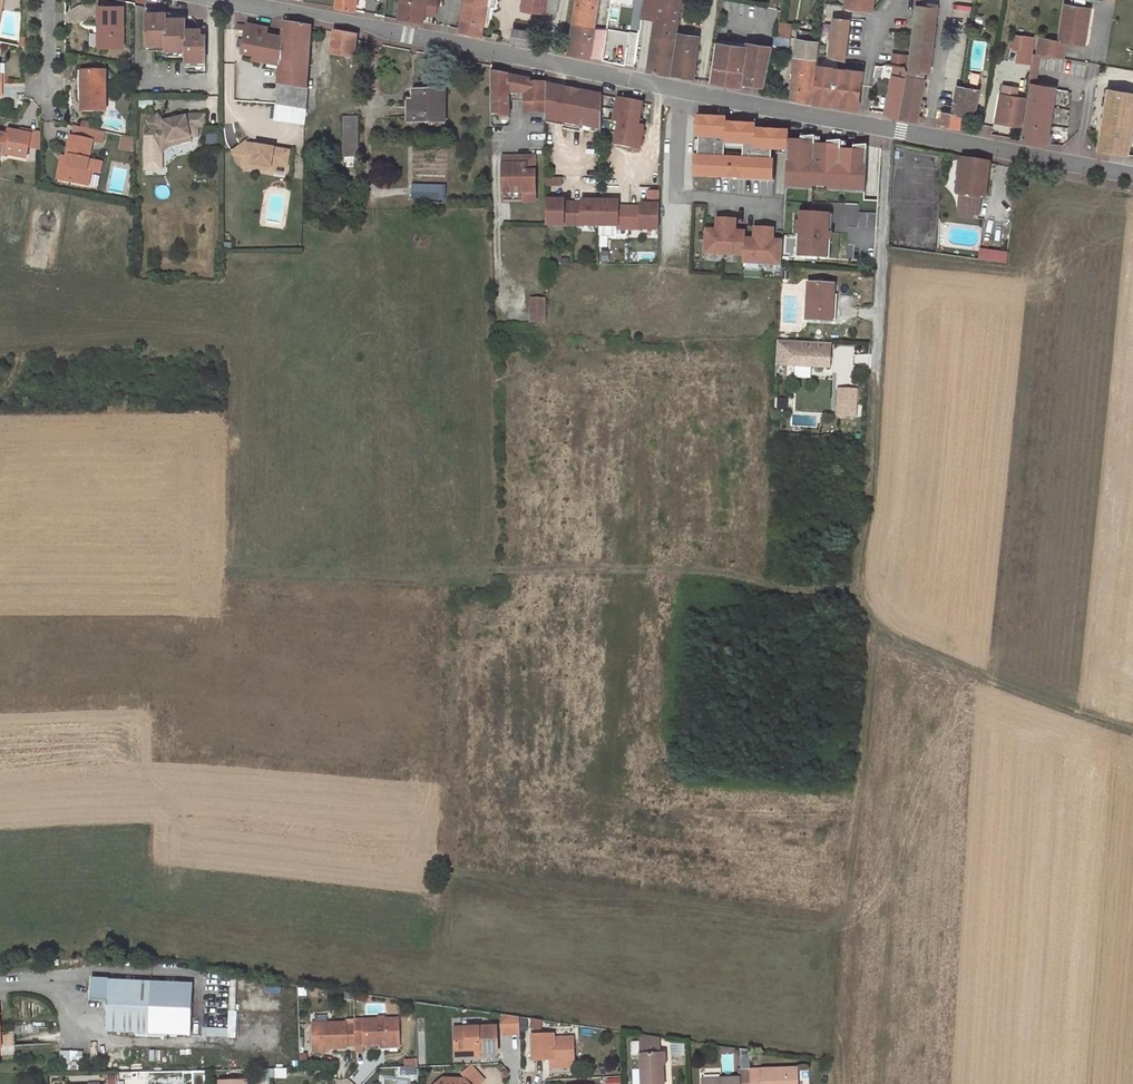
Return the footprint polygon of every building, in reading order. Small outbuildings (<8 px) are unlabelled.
[(356,10),(357,0),(336,0),(336,7),(356,10)] [(397,17),(422,21),(423,13),(434,14),(436,0),(400,0),(397,17)] [(481,36),(487,0),(464,0),(460,29),(459,31),(481,36)] [(486,37),(491,6),(495,7),(496,0),(487,0),(481,36),(486,37)] [(539,0),(523,0),(521,10),(538,12),(539,0)] [(538,12),(544,13),(556,15),(558,0),(539,0),(538,12)] [(594,28),(599,0),(577,0),(573,24),(594,28)] [(645,3),(643,18),(655,20),(677,23),(679,8),(681,8),(682,0),(646,0),(645,3)] [(681,8),(680,15),(688,16),(690,0),(682,0),(681,8)] [(845,5),(869,9),(870,0),(846,0),(845,5)] [(1089,9),(1065,4),(1058,41),(1039,38),(1036,54),(1039,55),(1062,59),(1065,42),(1079,45),(1082,28),(1086,29),(1089,9)] [(103,27),(103,46),(123,46),(123,7),(99,6),(99,27),(103,27)] [(628,26),(635,29),(642,10),(635,7),(628,26)] [(934,9),(916,7),(910,57),(908,68),(927,70),(928,62),(933,62),(936,38),(931,38),(932,29),(936,29),(938,17),(933,17),(934,9)] [(536,22),(538,12),(521,10),(520,20),(536,22)] [(196,63),(205,63),(205,36),(201,36),(201,30),(189,29),(188,26),(187,26),(186,19),(171,18),(171,13),(162,14),(162,12),(146,12),(146,51),(154,52),(154,45),(167,45),(167,52),(167,57),(176,57),(176,51),(187,51),(187,57),(187,68),(196,68),(196,63)] [(544,13),(538,12),(536,22),(543,23),(544,13)] [(850,19),(834,17),(829,55),(845,59),(850,19)] [(648,71),(668,74),(677,23),(655,20),(648,71)] [(310,28),(285,23),(283,40),(267,37),(268,30),(248,27),(243,48),(256,50),(254,57),(253,61),(266,63),(266,58),(281,61),(281,66),(279,85),(289,86),(290,65),(308,67),(310,28)] [(568,53),(589,57),(590,56),(603,59),(607,31),(594,28),(573,24),(568,53)] [(511,43),(532,46),(535,32),(514,28),(511,43)] [(357,36),(334,32),(332,54),(354,58),(357,36)] [(670,74),(694,78),(699,36),(677,32),(670,74)] [(818,42),(819,34),(801,32),(799,40),(818,42)] [(1030,37),(1013,34),(1009,60),(1026,63),(1030,37)] [(791,98),(810,102),(818,42),(799,40),(797,39),(794,71),(793,75),(791,98)] [(710,81),(741,87),(741,82),(764,85),(771,52),(756,49),(757,44),(746,43),(745,47),(716,43),(710,81)] [(256,50),(243,48),(242,55),(254,57),(256,50)] [(1036,54),(1032,54),(1027,84),(1031,85),(1023,132),(1023,136),(1022,139),(1050,143),(1051,134),(1047,133),(1054,89),(1034,85),(1039,55),(1036,54)] [(908,68),(910,57),(893,55),(892,66),(894,67),(905,69),(908,69),(908,68)] [(266,58),(266,63),(281,66),(281,61),(266,58)] [(835,67),(817,64),(812,102),(830,105),(831,101),(831,98),(840,99),(839,102),(839,106),(857,108),(863,70),(844,68),(844,69),(835,67)] [(290,65),(289,86),(306,89),(308,67),(290,65)] [(892,66),(886,65),(883,67),(875,66),(874,76),(891,81),(894,67),(892,66)] [(884,113),(898,117),(907,70),(905,69),(894,67),(891,81),(884,113)] [(105,71),(84,71),(84,85),(78,85),(78,100),(81,100),(81,111),(105,111),(105,71)] [(491,72),(491,111),(500,113),(500,115),(509,117),(509,94),(509,76),(491,72)] [(525,79),(509,76),(509,94),(525,95),(525,87),(529,87),(530,83),(530,81),(525,79)] [(900,117),(917,121),(918,115),(924,81),(907,78),(900,117)] [(547,85),(547,83),(530,83),(529,87),(525,87),(525,95),(525,113),(547,113),(547,85)] [(289,86),(279,85),(277,104),(305,108),(306,89),(289,86)] [(547,113),(547,119),(581,126),(584,127),(602,131),(602,96),(547,85),(547,113)] [(1002,94),(1017,96),(1019,88),(1003,85),(1002,94)] [(941,125),(961,129),(962,115),(974,117),(978,90),(963,87),(957,86),(951,112),(942,111),(941,125)] [(1127,155),(1132,119),(1132,93),(1109,89),(1105,113),(1108,114),(1108,119),(1104,118),(1103,126),(1106,127),(1106,131),(1102,130),(1099,150),(1127,155)] [(413,100),(413,123),(445,123),(445,91),(414,91),(413,100)] [(1020,126),(1025,98),(1017,96),(1002,94),(1000,94),(996,121),(1020,126)] [(619,99),(619,100),(614,122),(619,123),(615,146),(631,149),(630,150),(639,152),(644,128),(639,127),(643,104),(619,99)] [(199,128),(199,116),(186,115),(186,118),(164,122),(157,114),(148,123),(153,129),(146,136),(152,142),(145,148),(146,169),(162,169),(162,153),(171,145),(169,141),(191,137),(199,137),(199,128)] [(358,118),(344,117),(345,157),(359,157),(358,118)] [(723,119),(698,118),(697,137),(700,137),(699,158),(696,158),(695,176),(728,178),(728,174),(734,175),(734,179),(739,179),(739,175),(745,175),(744,179),(745,179),(771,180),(773,150),(789,151),(789,144),(789,140),(790,133),(757,131),(757,126),(732,125),(731,143),(755,145),(755,148),(750,148),(749,163),(721,162),(721,143),(726,143),(727,125),(723,124),(723,119)] [(547,119),(546,123),(581,130),(581,126),(547,119)] [(750,148),(755,148),(755,145),(731,143),(732,125),(727,125),(726,143),(721,143),(721,162),(749,163),(750,148)] [(71,136),(67,156),(70,157),(69,167),(67,166),(64,180),(88,185),(89,185),(91,170),(100,172),(102,162),(89,159),(93,141),(103,143),(105,132),(76,126),(74,137),(71,136)] [(19,127),(18,132),(30,134),(27,147),(37,149),(38,131),(19,127)] [(18,132),(7,130),(6,135),(0,133),(0,155),(3,155),(3,154),(25,158),(27,147),(30,134),(18,132)] [(789,151),(787,182),(802,183),(801,186),(809,186),(813,186),(830,187),(839,188),(839,185),(847,185),(846,188),(858,189),(858,186),(866,186),(868,146),(855,144),(855,151),(842,150),(843,142),(829,139),(828,146),(816,145),(816,137),(803,135),(802,141),(802,145),(789,144),(789,151)] [(169,141),(171,145),(191,141),(191,137),(169,141)] [(289,152),(248,145),(234,155),(245,171),(253,165),(259,166),(261,169),(270,171),(271,165),(276,166),(287,167),(289,152)] [(67,156),(65,156),(61,179),(64,180),(67,166),(69,167),(70,157),(67,156)] [(526,172),(535,171),(535,157),(504,157),(503,165),(526,165),(526,172)] [(989,163),(963,159),(959,191),(958,195),(960,195),(981,198),(984,198),(989,163)] [(535,201),(535,171),(526,172),(526,165),(503,165),(503,192),(522,193),(522,201),(535,201)] [(445,187),(413,186),(413,197),(445,198),(445,187)] [(504,201),(522,201),(522,193),(503,192),(504,201)] [(981,198),(960,195),(960,200),(963,201),(961,211),(972,213),(978,213),(981,198)] [(546,200),(546,225),(600,226),(600,201),(582,200),(582,203),(565,203),(565,200),(546,200)] [(619,201),(600,201),(600,226),(600,236),(618,237),(618,230),(660,231),(660,206),(641,205),(641,208),(619,207),(619,201)] [(799,213),(797,257),(810,258),(810,254),(817,255),(817,259),(830,259),(833,215),(799,213)] [(782,265),(784,241),(773,241),(774,229),(755,228),(755,240),(745,239),(746,232),(736,232),(736,220),(718,219),(717,231),(707,230),(706,254),(744,256),(743,263),(782,265)] [(1008,253),(980,249),(979,259),(1007,263),(1008,253)] [(834,285),(809,283),(807,319),(832,321),(834,285)] [(546,300),(530,300),(530,305),(529,305),(529,322),(546,322),(546,300)] [(831,344),(778,341),(776,364),(830,368),(831,344)] [(837,387),(837,417),(859,417),(859,387),(837,387)] [(108,1020),(192,1024),(194,983),(93,979),(92,999),(109,1000),(108,1020)] [(503,1035),(522,1035),(522,1015),(503,1015),(503,1035)] [(191,1036),(192,1024),(108,1020),(107,1032),(191,1036)] [(398,1020),(355,1021),(356,1025),(356,1042),(364,1042),(364,1044),(381,1044),(390,1043),(390,1041),(399,1041),(398,1020)] [(356,1042),(356,1025),(347,1025),(347,1023),(313,1024),(314,1048),(329,1048),(346,1047),(346,1045),(356,1045),(356,1042)] [(497,1027),(479,1027),(455,1028),(456,1054),(469,1053),(468,1049),(479,1049),(479,1053),(498,1052),(497,1027)] [(555,1063),(574,1062),(573,1039),(554,1039),(554,1034),(533,1035),(534,1059),(550,1059),(555,1059),(555,1063)] [(640,1034),(643,1083),(664,1083),(662,1054),(660,1054),(660,1037),(640,1034)] [(479,1056),(479,1053),(479,1049),(468,1049),(469,1053),(456,1054),(456,1057),(479,1056)] [(81,1052),(60,1052),(60,1071),(82,1071),(81,1052)] [(574,1066),(574,1062),(555,1063),(555,1059),(550,1059),(551,1067),(574,1066)] [(751,1070),(750,1070),(750,1060),(743,1060),(743,1071),(739,1071),(739,1078),(739,1080),(734,1080),(703,1081),(703,1083),(752,1083),(751,1070)] [(418,1067),(402,1068),(402,1075),(418,1075),(418,1067)] [(751,1070),(752,1083),(798,1083),(798,1069),(751,1070)] [(465,1080),(469,1083),(481,1083),(485,1080),(476,1070),(465,1080)]
